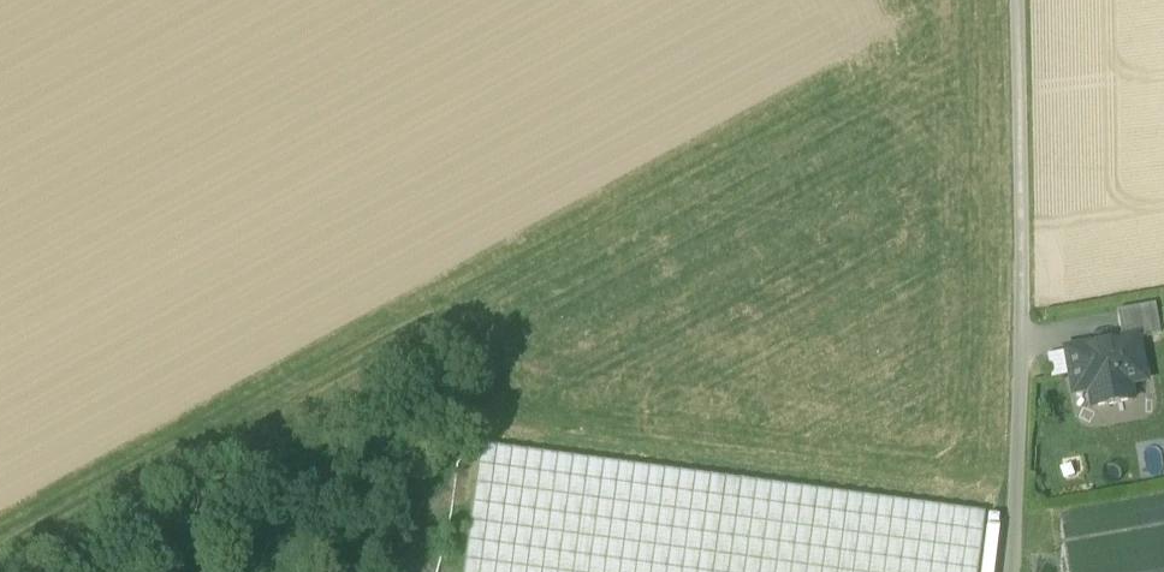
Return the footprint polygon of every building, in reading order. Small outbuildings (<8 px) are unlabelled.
[(1117,314),(1122,342),(1137,339),(1138,341),(1160,337),(1155,307),(1117,314)] [(1089,393),(1092,410),(1132,403),(1129,386),(1145,383),(1138,341),(1137,339),(1122,342),(1065,352),(1066,354),(1070,378),(1073,396),(1089,393)] [(1070,378),(1066,354),(1047,358),(1051,382),(1070,378)] [(464,571),(978,571),(985,516),(481,448),(464,571)]
